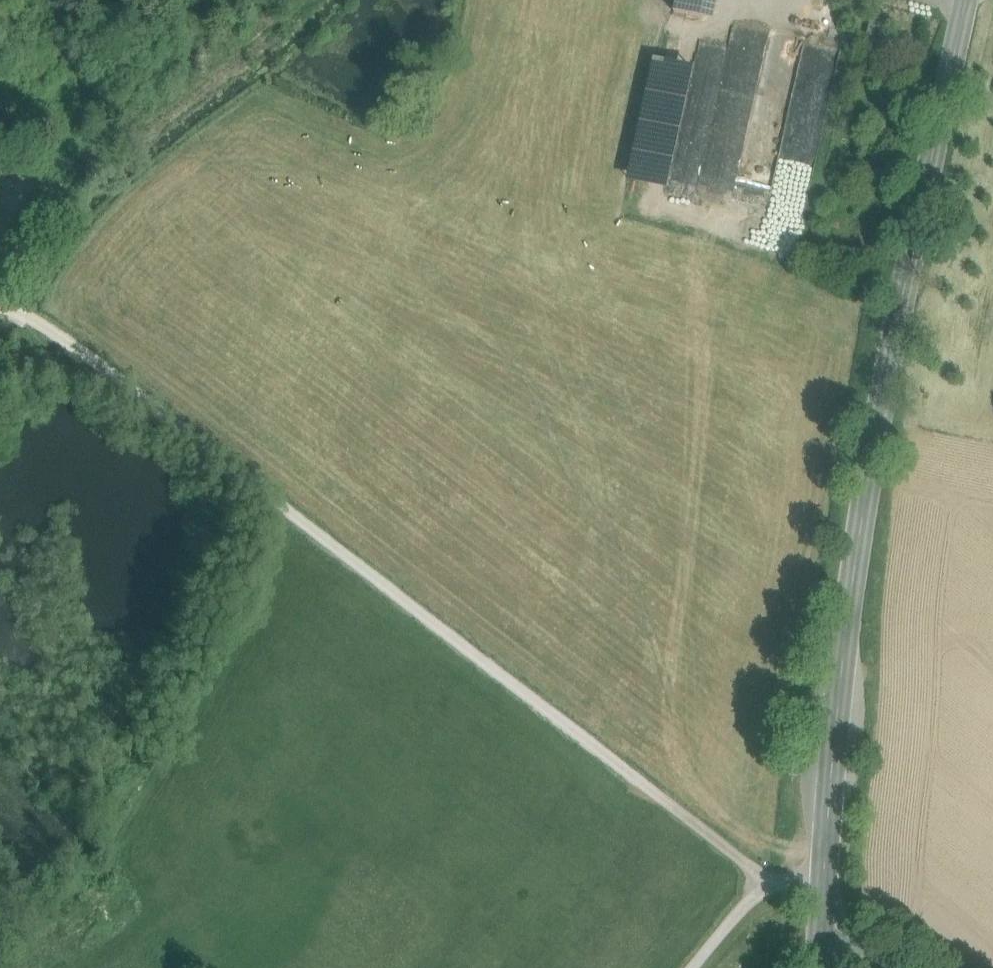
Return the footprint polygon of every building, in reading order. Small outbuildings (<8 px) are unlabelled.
[(706,0),(677,0),(674,13),(702,19),(706,0)] [(702,19),(718,22),(722,0),(706,0),(702,19)] [(733,201),(802,216),(840,47),(770,31),(754,103),(715,94),(709,117),(710,117),(708,125),(703,124),(703,127),(696,126),(693,137),(684,135),(675,173),(736,187),(733,201)] [(694,70),(654,62),(628,179),(668,187),(694,70)]
